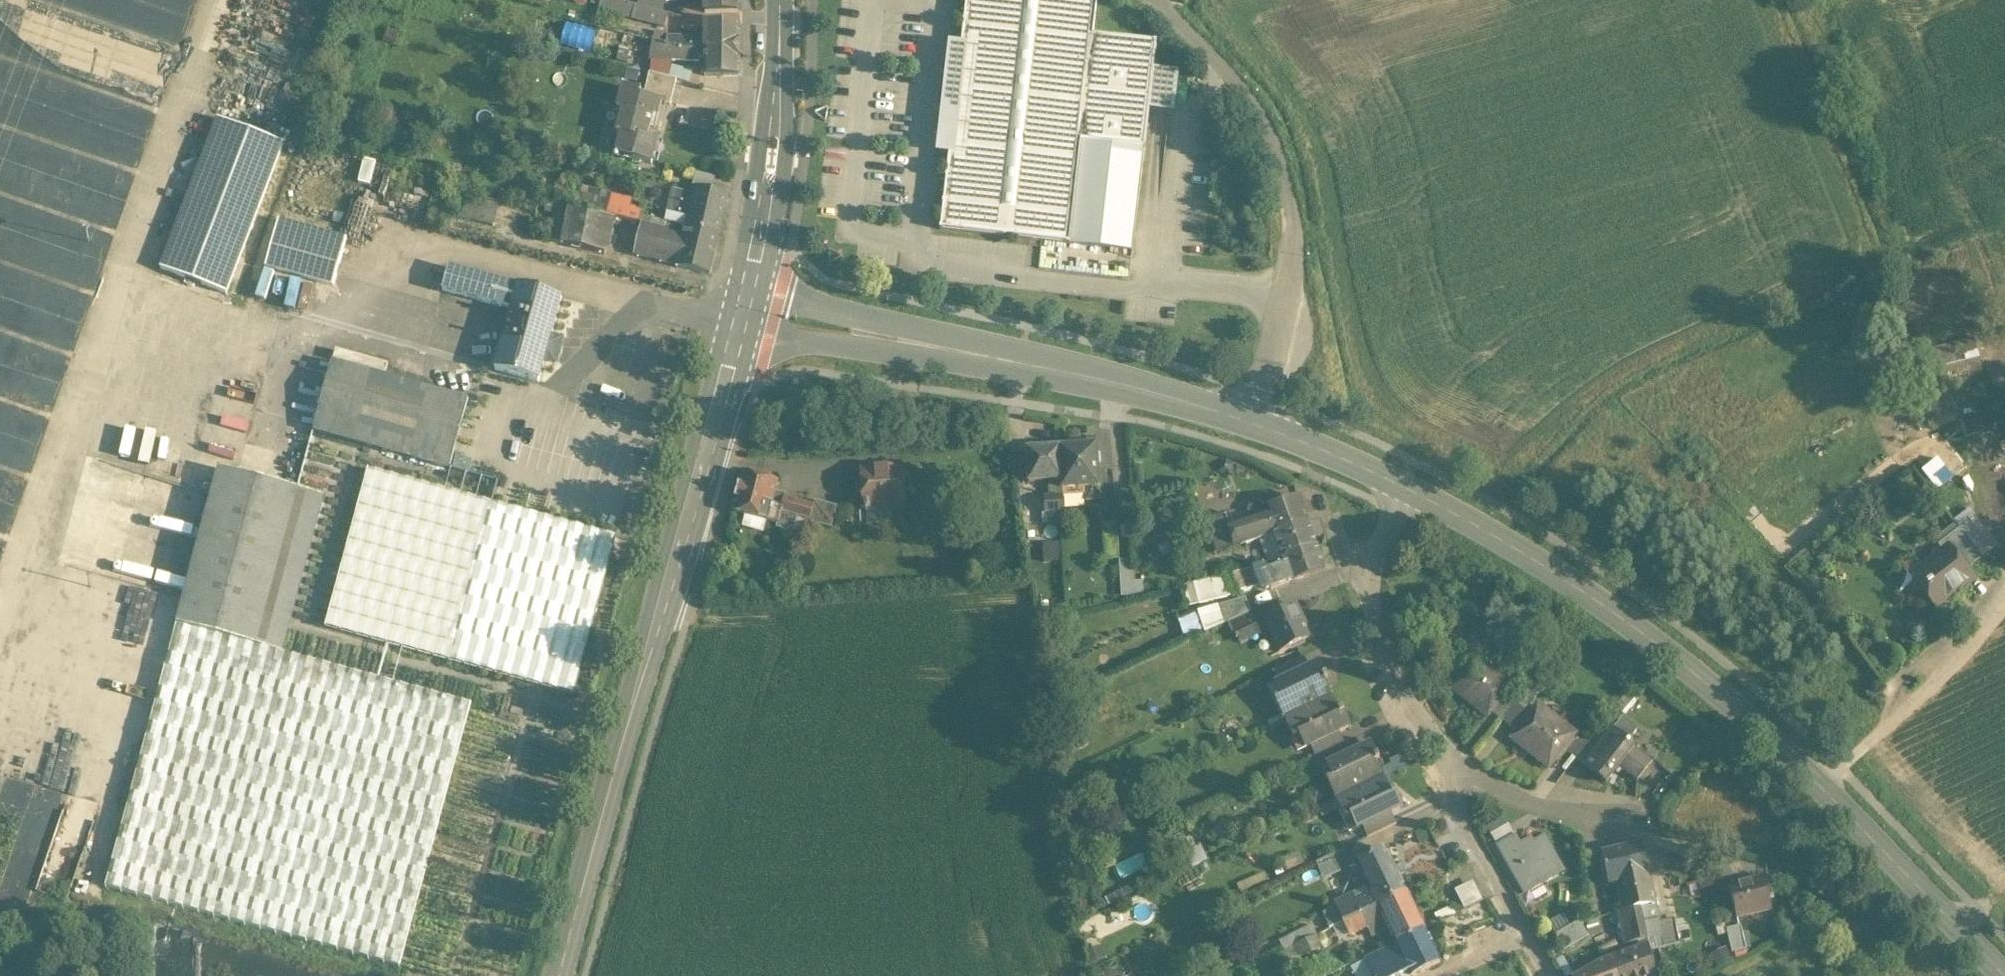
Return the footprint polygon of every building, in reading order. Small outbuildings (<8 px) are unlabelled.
[(610,0),(602,0),(600,7),(599,11),(631,19),(634,6),(623,3),(610,0)] [(641,8),(668,15),(667,1),(667,0),(643,0),(641,8)] [(706,13),(739,12),(739,0),(705,0),(706,13)] [(962,45),(949,156),(941,228),(940,231),(943,231),(943,230),(1030,240),(1042,242),(1067,244),(1067,245),(1070,245),(1070,242),(1081,141),(1145,148),(1149,111),(1154,70),(1157,43),(1154,43),(1093,36),(1097,0),(967,0),(962,45)] [(641,8),(634,6),(631,19),(664,28),(668,15),(641,8)] [(740,24),(706,24),(705,43),(705,50),(740,51),(740,39),(740,24)] [(681,38),(667,38),(667,46),(681,50),(681,38)] [(700,39),(681,38),(681,50),(705,50),(705,43),(699,43),(700,39)] [(681,50),(667,46),(653,42),(649,61),(681,61),(681,50)] [(942,155),(949,156),(962,45),(954,44),(950,44),(937,155),(942,155)] [(705,50),(681,50),(681,61),(699,62),(699,58),(705,58),(705,50)] [(740,51),(705,50),(705,58),(705,77),(739,77),(739,63),(740,63),(740,51)] [(1179,73),(1154,70),(1149,111),(1175,114),(1179,73)] [(677,81),(650,74),(645,93),(647,94),(645,99),(662,103),(662,105),(671,107),(677,81)] [(662,103),(645,99),(647,94),(645,93),(623,88),(617,110),(622,112),(616,135),(621,136),(616,154),(634,158),(633,161),(652,166),(658,143),(656,142),(658,132),(655,131),(662,105),(662,103)] [(284,145),(218,120),(161,270),(227,294),(284,145)] [(1133,252),(1145,148),(1081,141),(1070,242),(1070,245),(1133,252)] [(619,197),(580,188),(575,209),(615,218),(618,205),(619,197)] [(729,197),(696,189),(694,196),(686,228),(720,236),(729,197)] [(694,196),(673,191),(666,223),(686,228),(694,196)] [(476,197),(468,196),(462,220),(470,222),(476,197)] [(500,203),(476,197),(470,222),(494,227),(500,203)] [(656,214),(618,205),(615,218),(640,224),(641,217),(655,220),(656,214)] [(614,220),(571,210),(568,219),(562,245),(606,255),(614,220)] [(568,219),(556,217),(550,243),(562,245),(568,219)] [(347,240),(279,220),(266,267),(334,286),(347,240)] [(673,227),(652,222),(650,227),(642,225),(634,256),(677,266),(684,236),(672,232),(673,227)] [(720,236),(686,228),(684,236),(677,266),(677,268),(710,276),(720,236)] [(473,276),(449,269),(443,292),(466,298),(473,276)] [(508,286),(473,276),(466,298),(502,308),(502,307),(508,286)] [(518,289),(508,286),(502,307),(512,310),(518,289)] [(507,329),(550,341),(552,336),(562,298),(519,287),(518,289),(512,310),(507,329)] [(550,341),(507,329),(495,371),(538,383),(544,363),(550,341)] [(565,340),(552,336),(550,341),(544,363),(558,366),(565,340)] [(1962,342),(1903,357),(1908,377),(1967,362),(1962,342)] [(469,401),(333,362),(314,432),(450,470),(469,401)] [(1095,438),(1086,439),(1087,447),(1060,449),(1062,481),(1063,497),(1085,496),(1086,502),(1100,501),(1095,438)] [(1060,449),(1027,451),(1029,484),(1050,482),(1062,481),(1060,449)] [(901,468),(862,470),(863,481),(857,485),(858,494),(864,497),(865,509),(866,509),(866,513),(867,513),(867,510),(870,510),(870,508),(904,506),(901,468)] [(299,490),(219,469),(177,625),(257,647),(299,490)] [(492,504),(369,471),(326,629),(449,662),(492,504)] [(778,483),(743,473),(739,486),(735,499),(735,500),(732,513),(768,522),(775,494),(778,483)] [(1062,481),(1050,482),(1051,498),(1045,498),(1045,513),(1064,512),(1063,497),(1062,481)] [(257,647),(283,654),(325,497),(299,490),(257,647)] [(786,496),(775,494),(768,522),(779,526),(783,513),(785,499),(786,496)] [(1260,503),(1249,507),(1246,512),(1249,520),(1230,526),(1237,547),(1260,539),(1274,535),(1265,510),(1299,498),(1266,509),(1264,506),(1260,503)] [(1299,498),(1265,510),(1274,535),(1308,523),(1299,498)] [(814,507),(785,499),(783,513),(790,515),(789,519),(796,521),(797,517),(801,518),(810,520),(814,507)] [(838,507),(815,501),(814,507),(810,520),(810,521),(810,523),(832,528),(838,507)] [(617,538),(492,504),(449,662),(574,696),(617,538)] [(783,513),(779,526),(775,536),(793,541),(801,518),(797,517),(796,521),(789,519),(790,515),(783,513)] [(1226,513),(1203,521),(1214,554),(1237,547),(1230,526),(1226,513)] [(810,520),(801,518),(793,541),(804,544),(810,523),(810,521),(810,520)] [(1308,523),(1274,535),(1282,559),(1316,547),(1308,523)] [(1117,524),(1103,525),(1105,561),(1119,560),(1117,524)] [(1983,559),(1960,529),(1938,546),(1944,553),(1949,549),(1966,571),(1983,559)] [(1274,535),(1260,539),(1269,563),(1282,559),(1274,535)] [(1269,563),(1254,569),(1260,586),(1268,583),(1271,591),(1291,583),(1291,584),(1325,571),(1316,547),(1282,559),(1269,563)] [(1966,571),(1949,549),(1944,553),(1912,578),(1936,608),(1973,580),(1966,571)] [(1254,568),(1233,574),(1240,593),(1260,586),(1254,569),(1254,568)] [(1136,596),(1135,574),(1122,574),(1123,597),(1136,596)] [(1222,577),(1195,584),(1200,604),(1228,598),(1222,577)] [(1246,598),(1200,612),(1208,632),(1251,612),(1246,598)] [(1296,606),(1266,620),(1281,653),(1312,638),(1303,620),(1301,621),(1295,608),(1297,607),(1296,606)] [(1251,612),(1228,623),(1234,637),(1258,625),(1251,612)] [(257,647),(177,625),(106,887),(401,968),(472,706),(283,654),(257,647)] [(1514,686),(1478,657),(1451,690),(1487,719),(1492,712),(1507,694),(1514,686)] [(1304,658),(1275,671),(1280,682),(1309,668),(1304,658)] [(1309,668),(1280,682),(1286,695),(1275,700),(1284,720),(1332,697),(1324,682),(1328,681),(1320,663),(1309,668)] [(1507,694),(1492,712),(1502,720),(1516,702),(1507,694)] [(1332,697),(1284,720),(1294,739),(1305,734),(1311,747),(1339,733),(1350,727),(1342,710),(1338,712),(1332,697)] [(1516,702),(1502,720),(1512,728),(1527,708),(1517,700),(1516,702)] [(1575,734),(1538,706),(1512,739),(1549,767),(1563,749),(1575,734)] [(1635,748),(1628,743),(1637,732),(1622,720),(1613,731),(1585,767),(1605,783),(1614,772),(1613,772),(1617,766),(1637,782),(1652,763),(1635,749),(1635,748)] [(1604,724),(1576,759),(1585,767),(1613,731),(1604,724)] [(1339,733),(1311,747),(1315,758),(1326,753),(1326,752),(1344,744),(1339,733)] [(1587,744),(1575,734),(1563,749),(1575,759),(1587,744)] [(1344,744),(1326,753),(1331,763),(1361,749),(1355,738),(1344,744)] [(1361,749),(1331,763),(1337,776),(1327,781),(1336,800),(1383,778),(1376,763),(1380,761),(1371,744),(1361,749)] [(1383,778),(1336,800),(1346,820),(1356,815),(1362,827),(1391,813),(1402,808),(1394,791),(1390,793),(1383,778)] [(1391,813),(1362,827),(1368,838),(1397,824),(1391,813)] [(1491,835),(1498,847),(1516,837),(1509,825),(1491,835)] [(1545,837),(1523,849),(1516,837),(1498,847),(1525,894),(1564,871),(1545,837)] [(1201,844),(1184,852),(1191,867),(1207,860),(1201,844)] [(1643,844),(1625,848),(1633,879),(1649,875),(1650,875),(1643,844)] [(1625,848),(1602,853),(1609,884),(1617,883),(1633,879),(1625,848)] [(1406,892),(1385,849),(1356,863),(1373,898),(1377,906),(1406,892)] [(1343,850),(1316,862),(1322,875),(1349,862),(1343,850)] [(1302,853),(1283,856),(1285,867),(1304,863),(1302,853)] [(1649,875),(1633,879),(1643,921),(1650,920),(1659,918),(1649,875)] [(1643,921),(1633,879),(1617,883),(1623,911),(1617,912),(1625,945),(1647,940),(1643,921)] [(1764,879),(1729,887),(1736,918),(1771,910),(1764,879)] [(1456,891),(1465,908),(1482,899),(1473,882),(1456,891)] [(1344,922),(1343,922),(1350,936),(1369,927),(1373,936),(1372,936),(1373,937),(1388,930),(1395,944),(1424,930),(1425,930),(1407,892),(1377,906),(1344,922)] [(1363,897),(1337,908),(1344,922),(1377,906),(1373,898),(1365,902),(1363,897)] [(1650,920),(1655,938),(1662,937),(1659,922),(1661,922),(1659,918),(1650,920)] [(1661,922),(1659,922),(1662,937),(1664,948),(1680,944),(1675,919),(1661,922)] [(1655,938),(1650,920),(1643,921),(1647,940),(1655,938)] [(1579,922),(1555,935),(1578,975),(1579,975),(1602,962),(1579,922)] [(1741,926),(1727,930),(1732,953),(1746,949),(1741,926)] [(1364,959),(1372,975),(1403,975),(1408,973),(1410,975),(1414,975),(1441,963),(1424,930),(1395,944),(1364,959)] [(1294,948),(1300,960),(1324,948),(1318,936),(1294,948)] [(1602,962),(1579,975),(1655,975),(1648,945),(1602,962)]
